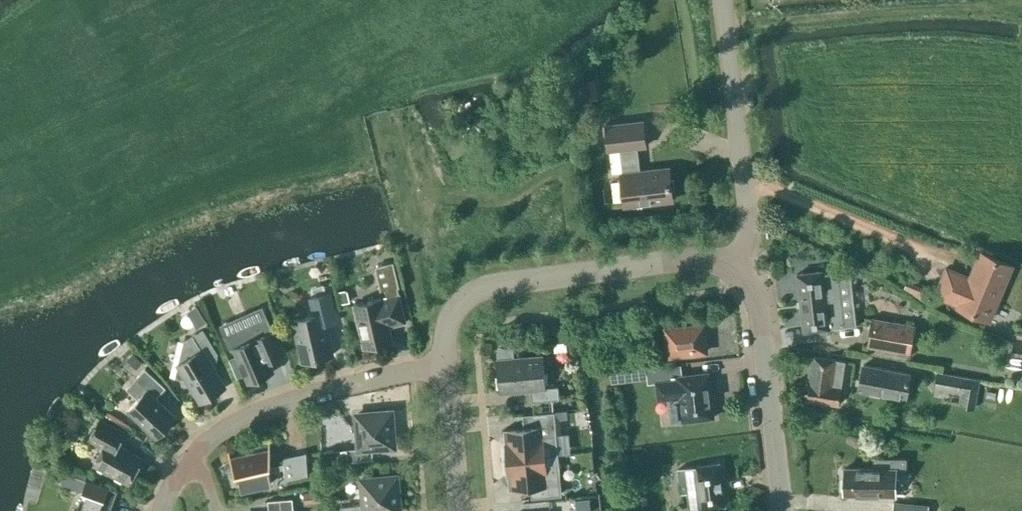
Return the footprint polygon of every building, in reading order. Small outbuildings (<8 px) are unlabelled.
[(624,206),(673,201),(669,168),(639,171),(637,147),(646,146),(643,121),(606,125),(609,150),(620,149),(623,173),(620,173),(624,206)] [(970,279),(946,269),(935,296),(989,320),(999,296),(1011,267),(981,254),(970,279)] [(382,298),(354,305),(364,347),(393,340),(389,326),(406,322),(399,294),(398,289),(399,286),(393,262),(375,266),(382,298)] [(804,331),(829,328),(829,327),(844,326),(837,270),(823,272),(823,271),(797,274),(804,331)] [(928,289),(906,280),(904,288),(924,301),(928,289)] [(347,290),(338,292),(341,304),(350,302),(347,290)] [(293,320),(303,361),(332,354),(325,323),(338,320),(331,293),(309,298),(313,315),(293,320)] [(248,317),(252,327),(267,321),(262,311),(248,317)] [(867,346),(910,354),(915,326),(872,318),(867,346)] [(234,347),(249,382),(273,372),(267,357),(282,351),(269,321),(252,328),(257,337),(234,347)] [(666,329),(669,355),(706,352),(703,325),(666,329)] [(218,353),(203,330),(183,342),(181,354),(175,377),(194,382),(192,388),(199,399),(224,384),(208,359),(218,353)] [(545,387),(542,356),(514,359),(513,346),(499,347),(497,350),(500,392),(531,389),(532,401),(559,399),(558,386),(545,387)] [(143,362),(132,352),(126,359),(136,369),(143,362)] [(841,388),(845,362),(835,360),(814,356),(810,382),(809,383),(807,399),(839,405),(841,388)] [(681,365),(647,369),(649,382),(656,381),(658,396),(667,395),(670,422),(683,421),(714,417),(708,373),(682,376),(681,365)] [(859,390),(906,399),(910,373),(863,365),(859,390)] [(157,438),(176,417),(156,398),(165,388),(166,388),(145,368),(127,387),(139,398),(128,411),(157,438)] [(629,368),(611,370),(612,380),(630,379),(629,368)] [(979,380),(936,372),(933,387),(961,392),(958,405),(973,408),(979,380)] [(394,446),(392,411),(356,414),(359,448),(347,449),(348,462),(373,460),(372,448),(394,446)] [(524,428),(503,429),(506,460),(546,456),(555,456),(558,455),(554,412),(550,412),(523,414),(524,428)] [(118,445),(125,432),(100,419),(89,440),(103,447),(94,464),(129,483),(142,458),(118,445)] [(284,464),(271,467),(269,441),(268,441),(269,450),(231,458),(228,450),(226,450),(236,474),(239,474),(242,490),(273,483),(270,472),(286,468),(288,479),(311,474),(306,452),(283,458),(284,464)] [(338,462),(337,453),(325,454),(326,463),(338,462)] [(546,456),(506,460),(509,490),(531,488),(532,498),(558,496),(555,456),(546,456)] [(895,473),(905,473),(906,459),(874,459),(874,469),(844,468),(844,494),(895,494),(895,473)] [(701,508),(725,505),(719,463),(695,466),(678,469),(682,493),(687,493),(689,510),(701,508)] [(397,476),(361,479),(363,504),(341,506),(342,510),(400,510),(397,476)] [(76,510),(112,510),(102,507),(109,488),(86,480),(82,492),(83,492),(76,510)] [(303,492),(304,503),(320,502),(319,491),(303,492)] [(591,497),(571,498),(572,510),(592,510),(591,497)] [(292,499),(268,500),(269,510),(293,510),(292,499)] [(928,506),(893,502),(892,510),(928,510),(928,506)]
